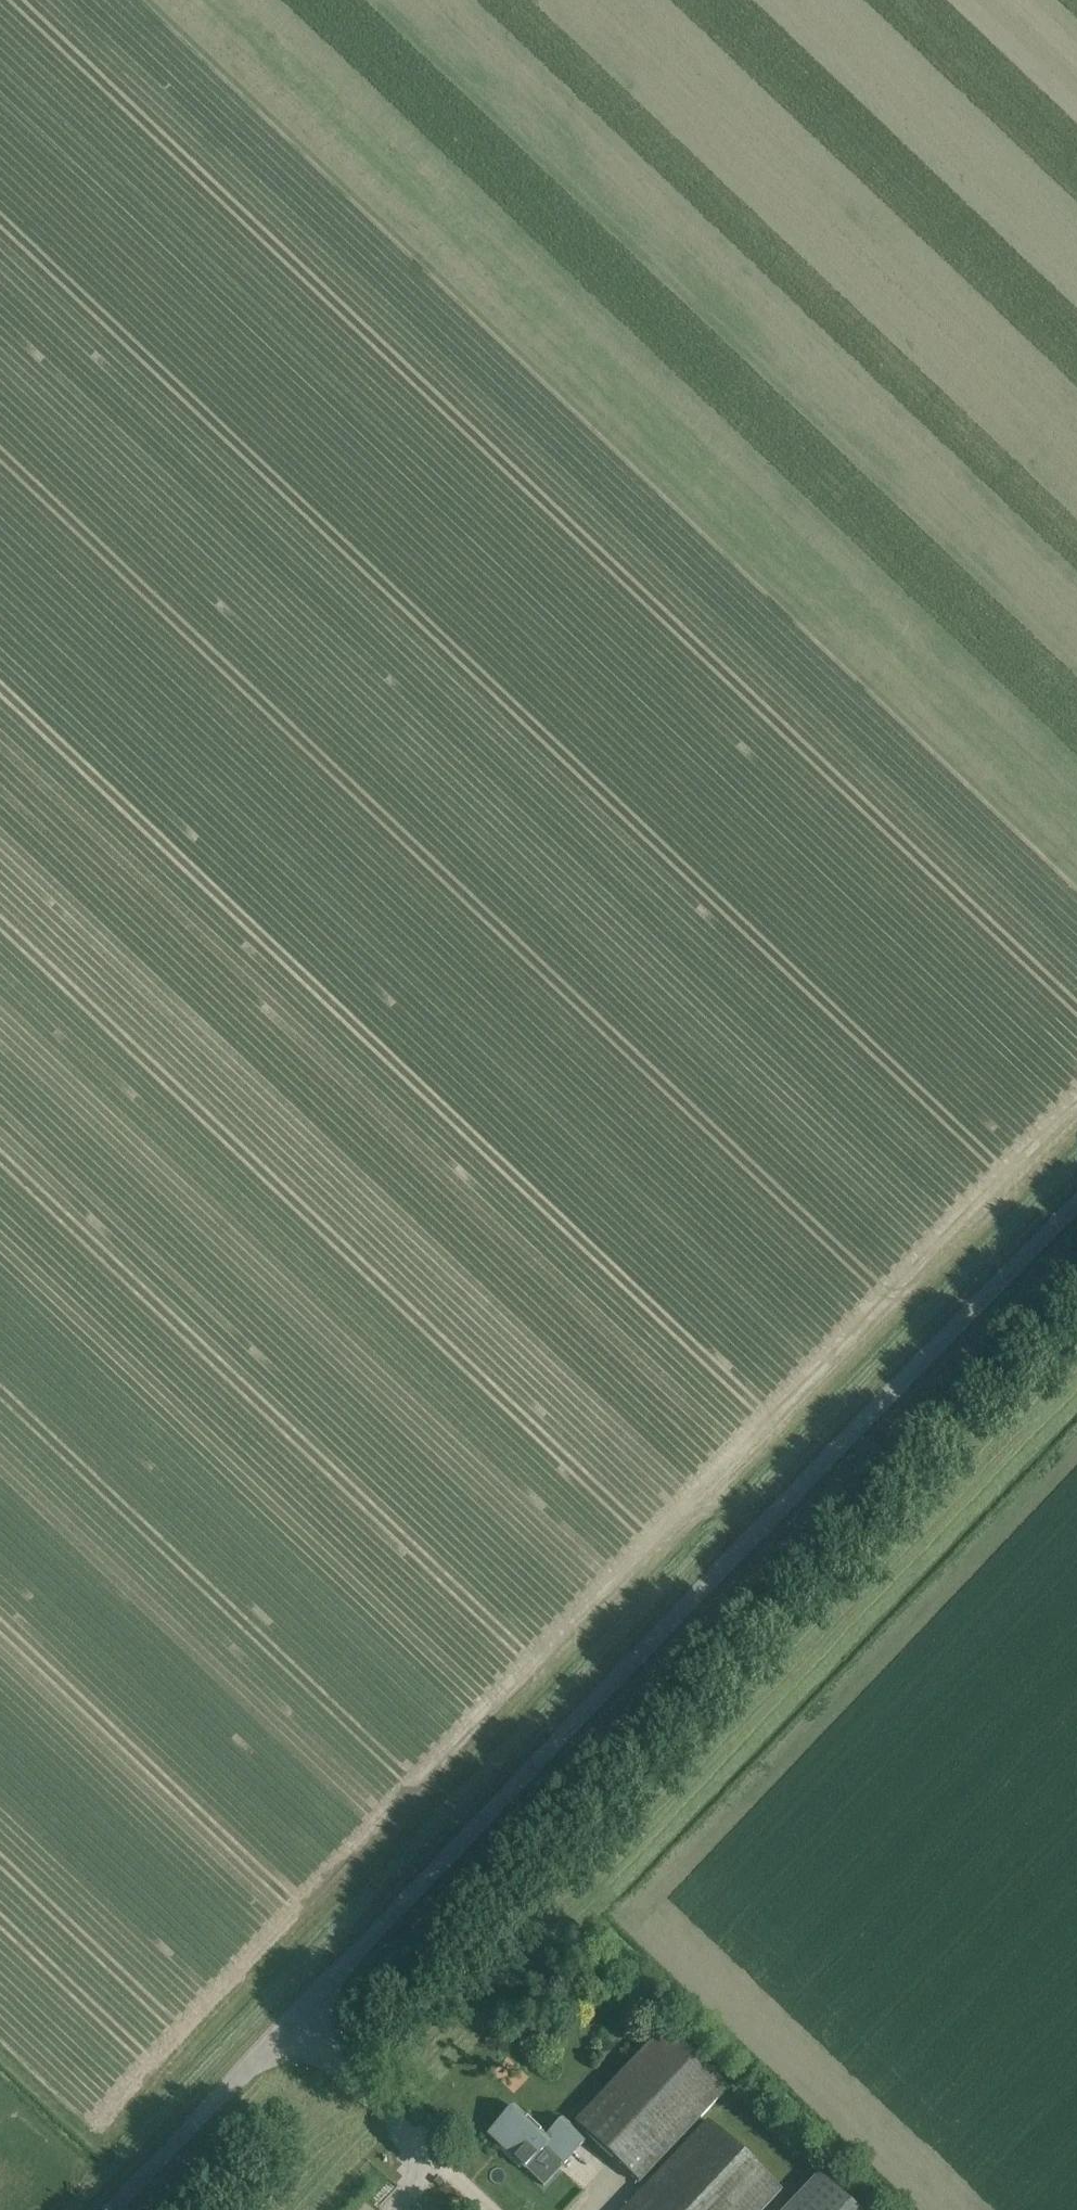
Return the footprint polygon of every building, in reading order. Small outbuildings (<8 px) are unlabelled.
[(575,2123),(638,2183),(728,2088),(664,2028),(575,2123)] [(545,2137),(513,2107),(487,2133),(542,2185),(584,2141),(561,2120),(545,2137)] [(624,2209),(762,2209),(781,2190),(708,2121),(624,2209)] [(588,2192),(604,2175),(595,2167),(579,2184),(588,2192)] [(819,2174),(785,2209),(857,2209),(819,2174)]
